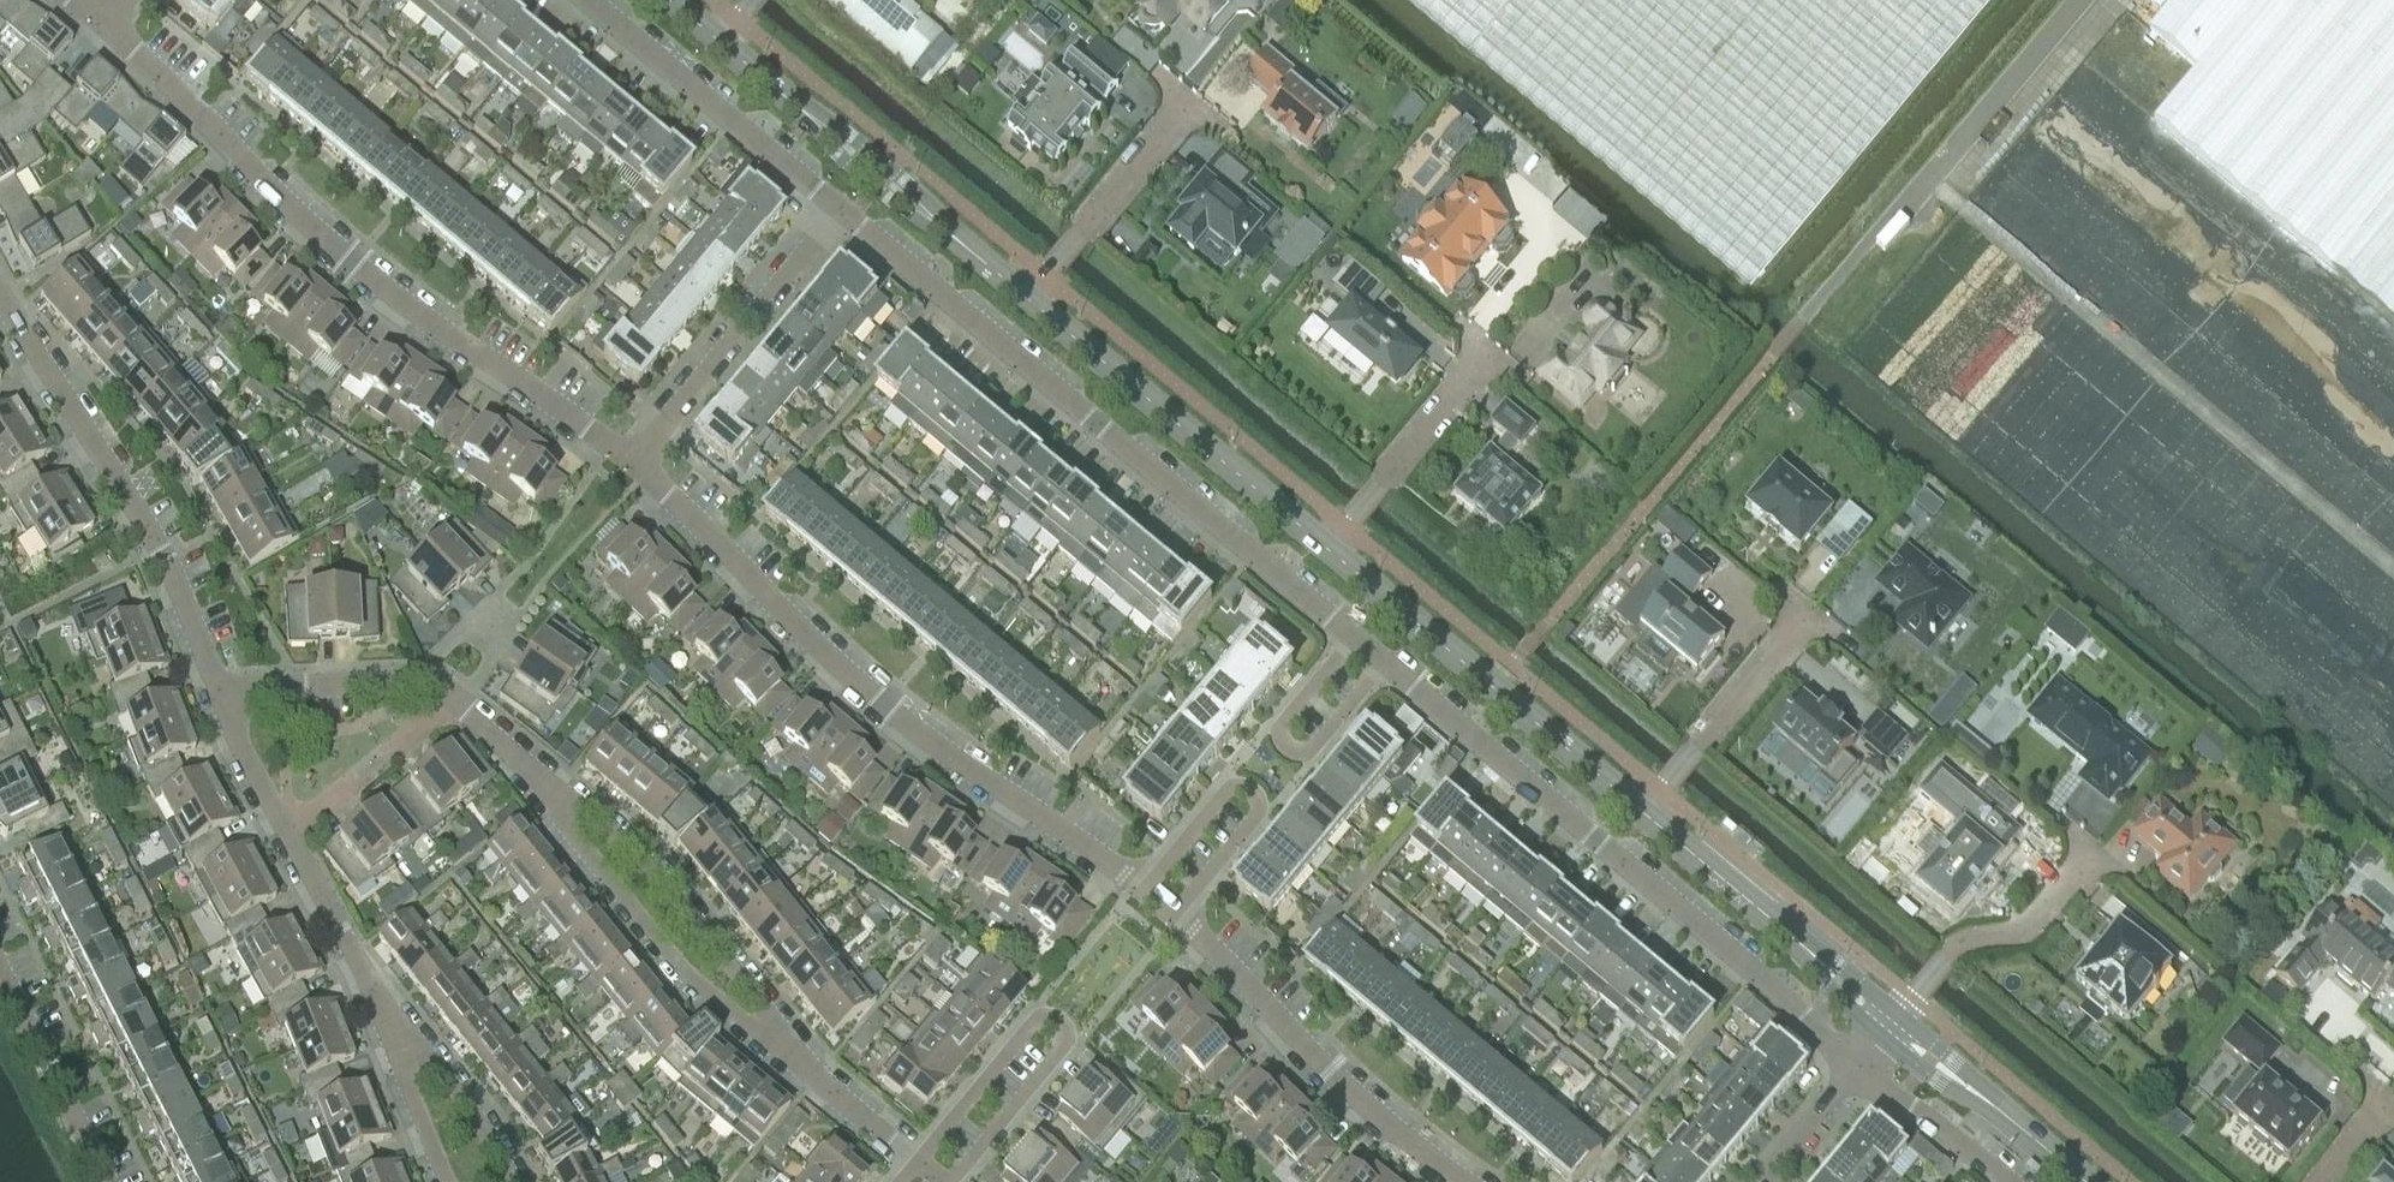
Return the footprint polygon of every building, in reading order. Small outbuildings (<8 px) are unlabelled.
[(26,5),(22,0),(0,0),(0,22),(7,28),(26,5)] [(213,33),(202,46),(217,60),(229,45),(225,42),(241,22),(215,0),(180,0),(178,3),(185,9),(183,11),(205,28),(206,27),(213,33)] [(241,22),(257,4),(253,0),(215,0),(241,22)] [(296,4),(291,0),(285,0),(277,9),(286,16),(296,4)] [(343,4),(338,0),(322,0),(321,1),(335,13),(343,4)] [(442,0),(410,0),(407,3),(426,19),(442,0)] [(426,19),(445,34),(473,0),(442,0),(426,19)] [(500,6),(499,5),(497,7),(489,0),(473,0),(445,34),(464,50),(500,6)] [(941,38),(896,0),(820,0),(909,75),(941,38)] [(1140,10),(1145,14),(1143,19),(1143,24),(1146,28),(1151,30),(1157,29),(1160,26),(1165,30),(1180,12),(1205,32),(1229,2),(1227,0),(1148,0),(1140,10)] [(1282,29),(1298,10),(1285,0),(1283,0),(1268,18),(1282,29)] [(1751,272),(1979,0),(1427,0),(1751,272)] [(2197,67),(2253,0),(2171,0),(2149,27),(2197,67)] [(2197,67),(2153,119),(2393,321),(2393,0),(2253,0),(2197,67)] [(343,4),(335,13),(348,23),(355,14),(343,4)] [(26,5),(7,28),(28,46),(9,68),(32,88),(21,101),(31,114),(59,81),(47,71),(71,43),(49,24),(51,22),(53,23),(53,22),(26,5)] [(500,6),(464,50),(483,66),(519,22),(500,6)] [(322,29),(329,20),(315,9),(308,18),(322,29)] [(1039,18),(1029,30),(1046,44),(1056,32),(1039,18)] [(329,20),(322,29),(334,40),(341,31),(329,20)] [(266,22),(256,34),(265,42),(275,30),(266,22)] [(502,81),(536,40),(519,25),(520,23),(519,22),(483,66),(502,81)] [(373,44),(380,35),(368,25),(361,34),(373,44)] [(253,56),(265,42),(256,34),(244,49),(253,56)] [(380,35),(373,44),(385,55),(393,46),(380,35)] [(265,98),(294,62),(302,53),(282,36),(245,81),(265,98)] [(536,40),(502,81),(520,97),(557,53),(556,52),(554,54),(536,40)] [(359,61),(367,52),(355,42),(347,50),(359,61)] [(1073,141),(1074,139),(1073,138),(1078,132),(1079,133),(1081,131),(1080,130),(1085,124),(1089,127),(1103,110),(1099,107),(1105,100),(1106,101),(1118,86),(1077,51),(1064,65),(1065,66),(1059,73),(1055,70),(1041,87),(1045,90),(1026,112),(1022,109),(1008,126),(1016,133),(1013,136),(1017,139),(1015,141),(1025,150),(1027,148),(1030,151),(1033,147),(1056,166),(1070,150),(1066,147),(1072,140),(1073,141)] [(367,52),(359,61),(372,71),(379,62),(367,52)] [(1292,141),(1308,155),(1336,122),(1309,99),(1315,92),(1300,80),(1300,79),(1268,52),(1246,78),(1277,104),(1264,118),(1280,132),(1278,134),(1280,135),(1282,133),(1291,140),(1289,142),(1290,144),(1292,141)] [(546,104),(576,69),(557,53),(520,97),(539,113),(546,104)] [(410,76),(418,67),(406,57),(398,65),(410,76)] [(285,111),(313,78),(294,62),(265,98),(266,99),(268,97),(285,111)] [(71,91),(59,81),(31,114),(42,126),(52,114),(75,134),(98,107),(119,125),(139,102),(119,78),(118,79),(119,81),(117,83),(95,63),(71,91)] [(418,67),(410,76),(423,86),(430,77),(418,67)] [(576,69),(546,104),(565,120),(593,87),(575,72),(577,70),(576,69)] [(397,92),(404,83),(392,73),(385,82),(397,92)] [(313,78),(285,111),(304,127),(332,94),(313,78)] [(404,83),(397,92),(409,102),(417,93),(404,83)] [(448,107),(455,98),(441,86),(434,95),(448,107)] [(31,114),(21,101),(12,107),(0,87),(0,133),(31,114)] [(576,146),(612,103),(593,87),(565,120),(555,133),(574,149),(576,146)] [(332,94),(304,127),(323,143),(351,109),(332,94)] [(455,98),(448,107),(460,117),(468,108),(455,98)] [(139,102),(119,125),(141,144),(118,171),(141,191),(184,140),(162,121),(164,119),(165,120),(166,119),(139,102)] [(612,103),(576,146),(595,162),(603,152),(631,119),(612,103)] [(435,123),(442,115),(430,105),(423,114),(435,123)] [(351,109),(323,143),(342,158),(370,125),(351,109)] [(0,133),(0,144),(3,149),(0,151),(0,215),(3,219),(28,203),(14,179),(45,160),(29,134),(42,126),(31,114),(0,133)] [(442,115),(435,123),(448,134),(455,125),(442,115)] [(486,138),(493,130),(481,119),(473,128),(486,138)] [(622,168),(650,134),(631,119),(603,152),(622,168)] [(1439,144),(1457,159),(1477,137),(1459,121),(1439,144)] [(370,125),(342,158),(361,174),(389,141),(370,125)] [(493,130),(486,138),(500,150),(507,141),(493,130)] [(650,134),(622,168),(641,183),(670,148),(669,147),(667,149),(650,134)] [(473,155),(480,146),(468,136),(461,145),(473,155)] [(389,141),(361,174),(380,190),(407,156),(389,141)] [(722,142),(710,156),(719,163),(730,149),(722,142)] [(480,146),(473,155),(485,165),(493,157),(480,146)] [(690,164),(670,148),(641,183),(631,195),(651,211),(690,164)] [(524,170),(531,161),(519,151),(512,160),(524,170)] [(1236,257),(1259,230),(1261,232),(1275,216),(1244,190),(1254,178),(1223,152),(1213,165),(1201,179),(1205,182),(1181,211),(1186,215),(1170,234),(1193,252),(1208,234),(1236,257)] [(407,156),(380,190),(399,205),(426,172),(407,156)] [(79,169),(92,184),(101,176),(88,161),(79,169)] [(531,161),(524,170),(536,180),(543,171),(531,161)] [(511,186),(518,178),(506,168),(498,176),(511,186)] [(92,184),(79,169),(69,177),(82,193),(92,184)] [(426,172),(399,205),(418,221),(445,188),(426,172)] [(729,205),(764,234),(781,214),(774,208),(775,207),(754,189),(752,191),(734,176),(718,196),(729,205)] [(518,178),(511,186),(523,197),(530,188),(518,178)] [(186,182),(162,206),(172,217),(182,227),(172,238),(192,258),(236,214),(219,197),(210,205),(197,192),(196,193),(186,182)] [(688,182),(678,194),(687,202),(697,189),(688,182)] [(562,202),(569,193),(557,183),(550,191),(562,202)] [(1467,274),(1474,265),(1472,264),(1480,255),(1481,257),(1488,248),(1491,251),(1493,250),(1496,253),(1506,252),(1513,244),(1512,235),(1508,231),(1509,230),(1506,227),(1508,225),(1463,187),(1442,213),(1438,210),(1437,212),(1433,209),(1424,210),(1418,217),(1418,226),(1422,230),(1421,232),(1424,234),(1402,260),(1447,298),(1449,295),(1452,298),(1454,296),(1457,299),(1467,298),(1474,291),(1473,281),(1469,278),(1470,276),(1467,274)] [(445,188),(418,221),(437,237),(464,204),(445,188)] [(569,193),(562,202),(574,212),(581,203),(569,193)] [(1567,203),(1595,226),(1603,217),(1575,193),(1567,203)] [(677,214),(687,202),(678,194),(668,207),(677,214)] [(548,218),(556,209),(543,199),(536,208),(548,218)] [(28,203),(3,219),(15,248),(16,247),(15,245),(18,244),(33,269),(90,234),(74,208),(43,227),(28,203)] [(464,204),(437,237),(455,253),(483,219),(464,204)] [(764,234),(729,205),(713,223),(746,251),(761,234),(763,236),(764,234)] [(556,209),(548,218),(561,228),(568,219),(556,209)] [(236,214),(192,258),(212,278),(223,268),(243,289),(268,264),(245,240),(253,231),(236,214)] [(599,233),(607,224),(595,214),(587,223),(599,233)] [(483,219),(455,253),(474,268),(502,235),(483,219)] [(656,220),(646,232),(655,240),(665,227),(656,220)] [(697,242),(731,270),(746,251),(713,223),(697,242)] [(607,224),(599,233),(614,245),(621,236),(607,224)] [(586,249),(593,240),(581,230),(574,239),(586,249)] [(1308,256),(1319,242),(1306,231),(1293,245),(1308,256)] [(645,252),(655,240),(646,232),(636,245),(645,252)] [(502,235),(474,268),(493,284),(521,251),(502,235)] [(731,270),(697,242),(690,236),(674,255),(682,261),(715,289),(731,270)] [(109,248),(121,260),(130,252),(118,240),(109,248)] [(593,240),(586,249),(600,261),(607,252),(593,240)] [(521,251),(493,284),(512,300),(540,267),(521,251)] [(141,264),(130,252),(121,260),(132,272),(141,264)] [(625,257),(615,270),(624,277),(634,265),(625,257)] [(40,297),(57,316),(100,278),(83,259),(40,297)] [(666,280),(699,308),(715,289),(682,261),(666,280)] [(1334,285),(1364,309),(1381,288),(1352,264),(1334,285)] [(826,286),(868,321),(873,325),(890,305),(871,289),(872,288),(851,270),(849,272),(842,266),(826,286)] [(540,267),(512,300),(529,314),(528,317),(529,318),(559,282),(540,267)] [(286,344),(326,296),(307,280),(299,290),(274,268),(251,296),(273,314),(264,326),(286,344)] [(614,289),(624,277),(615,270),(605,282),(614,289)] [(143,284),(154,296),(163,288),(152,276),(143,284)] [(73,335),(109,303),(93,285),(101,279),(100,278),(57,316),(73,335)] [(699,308),(666,280),(650,299),(683,327),(699,308)] [(578,299),(559,282),(529,318),(549,334),(578,299)] [(812,306),(845,334),(852,340),(868,321),(826,286),(825,287),(827,289),(812,306)] [(174,300),(163,288),(154,296),(166,308),(174,300)] [(594,295),(584,307),(593,315),(603,302),(594,295)] [(326,296),(286,344),(308,362),(317,351),(340,369),(363,342),(337,321),(345,311),(326,296)] [(635,318),(668,345),(683,327),(650,299),(635,318)] [(109,303),(73,335),(89,353),(132,315),(125,321),(109,303)] [(915,303),(903,318),(912,325),(924,311),(915,303)] [(797,325),(830,353),(845,334),(812,306),(797,325)] [(581,329),(593,315),(584,307),(572,321),(581,329)] [(1396,385),(1417,360),(1394,341),(1398,336),(1389,328),(1385,333),(1353,307),(1332,331),(1386,375),(1385,376),(1396,385)] [(1625,325),(1607,310),(1605,308),(1602,307),(1600,307),(1597,307),(1594,308),(1592,309),(1590,311),(1588,313),(1587,315),(1586,318),(1586,321),(1586,323),(1587,326),(1588,328),(1590,330),(1565,362),(1557,355),(1539,376),(1580,409),(1595,391),(1601,395),(1624,367),(1618,363),(1640,337),(1629,328),(1632,325),(1627,321),(1625,325)] [(177,319),(188,332),(197,323),(185,311),(177,319)] [(132,315),(89,353),(105,372),(148,334),(132,315)] [(668,345),(635,318),(619,336),(654,366),(655,365),(653,363),(668,345)] [(208,336),(197,323),(188,332),(199,344),(208,336)] [(781,344),(814,372),(830,353),(797,325),(781,344)] [(654,366),(619,336),(608,327),(591,347),(609,362),(608,364),(629,382),(631,380),(638,386),(654,366)] [(148,334),(105,372),(121,390),(165,352),(148,334)] [(215,350),(227,362),(236,354),(224,342),(215,350)] [(765,363),(798,391),(806,397),(822,379),(814,372),(781,344),(765,363)] [(882,344),(872,356),(880,363),(891,351),(882,344)] [(898,397),(928,362),(908,345),(878,381),(898,397)] [(388,420),(423,369),(403,355),(396,365),(368,347),(348,376),(372,392),(364,404),(388,420)] [(165,352),(121,390),(137,409),(181,371),(165,352)] [(247,366),(236,354),(227,362),(238,375),(247,366)] [(870,375),(880,363),(872,356),(861,368),(870,375)] [(909,423),(945,380),(927,365),(929,363),(928,362),(898,397),(890,407),(909,423)] [(749,382),(783,409),(798,391),(765,363),(749,382)] [(423,369),(388,420),(411,437),(420,424),(444,441),(464,412),(436,393),(443,383),(423,369)] [(181,371),(137,409),(154,427),(197,389),(181,371)] [(928,438),(964,396),(945,380),(909,423),(928,438)] [(244,391),(258,400),(265,390),(251,381),(244,391)] [(850,381),(840,393),(849,401),(859,389),(850,381)] [(749,382),(734,400),(767,428),(783,409),(749,382)] [(170,445),(213,407),(197,389),(154,427),(170,445)] [(280,401),(265,390),(258,400),(274,411),(280,401)] [(839,413),(849,401),(840,393),(830,406),(839,413)] [(964,396),(928,438),(947,454),(983,411),(964,396)] [(717,416),(716,417),(751,447),(767,428),(734,400),(719,418),(717,416)] [(35,426),(27,413),(23,415),(16,404),(0,414),(0,448),(35,426)] [(1491,453),(1490,453),(1489,454),(1489,455),(1458,492),(1457,492),(1456,493),(1457,493),(1456,494),(1457,495),(1456,495),(1458,496),(1476,511),(1474,513),(1484,522),(1486,520),(1504,534),(1504,535),(1505,536),(1505,535),(1506,536),(1507,535),(1507,536),(1508,535),(1508,534),(1539,496),(1540,497),(1541,496),(1540,495),(1541,494),(1540,494),(1541,493),(1539,492),(1539,493),(1502,462),(1518,444),(1520,446),(1534,429),(1506,405),(1492,422),(1508,436),(1493,454),(1492,453),(1491,453)] [(213,407),(170,445),(185,463),(180,468),(181,468),(223,431),(223,430),(221,431),(206,414),(214,408),(213,407)] [(966,470),(1001,427),(983,411),(947,454),(966,470)] [(489,490),(524,439),(505,425),(498,435),(470,416),(450,445),(474,462),(465,474),(489,490)] [(716,417),(699,437),(706,443),(705,445),(726,463),(728,461),(735,467),(744,475),(761,455),(751,447),(716,417)] [(819,419),(809,431),(818,438),(828,426),(819,419)] [(305,432),(319,441),(326,431),(312,422),(305,432)] [(0,448),(0,492),(3,497),(32,479),(24,467),(51,450),(35,426),(0,448)] [(857,447),(864,438),(850,427),(843,435),(857,447)] [(1001,427),(966,470),(985,485),(1022,440),(1021,439),(1019,442),(1001,427)] [(193,485),(249,453),(249,452),(242,456),(223,431),(181,468),(193,485)] [(339,440),(326,431),(319,441),(333,450),(339,440)] [(808,451),(818,438),(809,431),(799,443),(808,451)] [(864,438),(857,447),(869,457),(876,449),(864,438)] [(544,453),(524,439),(489,490),(512,507),(520,494),(544,511),(565,482),(537,463),(544,453)] [(1004,501),(1041,456),(1022,440),(985,485),(1004,501)] [(829,452),(843,463),(851,455),(837,443),(829,452)] [(351,462),(365,471),(371,461),(358,452),(351,462)] [(249,453),(193,485),(194,486),(200,482),(211,503),(261,474),(249,453)] [(863,465),(851,455),(843,463),(856,474),(863,465)] [(788,456),(778,469),(786,476),(797,464),(788,456)] [(1041,456),(1004,501),(1022,517),(1058,474),(1040,459),(1042,457),(1041,456)] [(894,479),(902,470),(890,459),(882,468),(894,479)] [(385,470),(371,461),(365,471),(379,480),(385,470)] [(775,490),(786,476),(778,469),(766,483),(775,490)] [(1832,513),(1779,469),(1748,506),(1800,550),(1832,513)] [(902,470),(894,479),(907,489),(914,480),(902,470)] [(224,524),(274,495),(273,495),(265,499),(253,479),(262,475),(261,474),(211,503),(224,524)] [(1041,533),(1078,488),(1077,486),(1075,489),(1058,474),(1022,517),(1041,533)] [(32,479),(3,497),(11,509),(9,510),(24,535),(81,499),(66,475),(39,491),(32,479)] [(881,495),(888,486),(876,476),(869,485),(881,495)] [(766,515),(786,532),(816,496),(796,480),(766,515)] [(888,486),(881,495),(893,505),(900,496),(888,486)] [(1078,488),(1041,533),(1060,548),(1097,503),(1078,488)] [(932,510),(939,501),(927,491),(920,500),(932,510)] [(274,495),(224,524),(236,545),(286,516),(274,495)] [(807,546),(835,512),(816,496),(786,532),(788,533),(789,531),(807,546)] [(81,499),(24,535),(25,535),(33,530),(47,552),(41,556),(50,570),(78,552),(70,540),(93,526),(86,515),(90,512),(81,499)] [(939,501),(932,510),(944,520),(952,511),(939,501)] [(1077,567),(1115,521),(1097,507),(1099,504),(1097,503),(1060,548),(1058,551),(1077,567)] [(502,550),(514,532),(475,505),(463,523),(502,550)] [(919,526),(926,518),(914,507),(907,516),(919,526)] [(1849,507),(1837,522),(1858,539),(1870,525),(1849,507)] [(835,512),(807,546),(826,561),(853,528),(835,512)] [(286,516),(236,545),(249,567),(299,538),(286,516)] [(926,518),(919,526),(931,537),(938,528),(926,518)] [(970,541),(977,533),(963,521),(956,530),(970,541)] [(1115,521),(1077,567),(1096,583),(1134,537),(1115,521)] [(437,532),(417,549),(457,590),(468,578),(472,583),(493,562),(459,526),(443,539),(437,532)] [(606,584),(626,604),(670,559),(652,542),(644,551),(620,528),(595,553),(616,573),(606,584)] [(853,528),(826,561),(845,577),(873,544),(853,528)] [(977,533),(970,541),(982,552),(989,543),(977,533)] [(1115,598),(1152,553),(1134,537),(1096,583),(1115,598)] [(957,558),(964,549),(952,539),(944,548),(957,558)] [(873,544),(845,577),(864,593),(891,559),(873,544)] [(457,590),(417,549),(423,556),(392,589),(426,625),(449,605),(444,601),(457,590)] [(964,549),(957,558),(969,568),(976,559),(964,549)] [(1665,579),(1627,624),(1645,639),(1649,634),(1697,673),(1702,668),(1705,671),(1716,658),(1712,655),(1725,640),(1685,607),(1712,575),(1682,550),(1661,575),(1665,579)] [(1907,607),(1904,610),(1913,618),(1904,629),(1928,649),(1967,601),(1906,550),(1879,584),(1907,607)] [(1152,553),(1115,598),(1134,614),(1171,569),(1152,553)] [(1007,573),(1015,564),(1002,554),(995,563),(1007,573)] [(670,559),(626,604),(647,624),(657,613),(678,634),(703,608),(679,585),(687,576),(670,559)] [(891,559),(864,593),(883,608),(910,575),(891,559)] [(1015,564),(1007,573),(1021,584),(1029,576),(1015,564)] [(1153,630),(1192,582),(1191,581),(1189,583),(1171,569),(1134,614),(1153,630)] [(994,589),(1002,581),(990,570),(982,579),(994,589)] [(910,575),(883,608),(902,624),(929,591),(910,575)] [(333,638),(330,581),(304,584),(305,594),(285,596),(287,645),(317,645),(317,638),(333,638)] [(355,581),(330,581),(333,638),(349,637),(349,643),(379,640),(376,591),(356,591),(355,581)] [(1002,581),(994,589),(1007,600),(1014,591),(1002,581)] [(1192,582),(1153,630),(1172,646),(1212,599),(1192,582)] [(1236,584),(1222,602),(1231,609),(1245,592),(1236,584)] [(1045,604),(1053,595),(1040,585),(1033,594),(1045,604)] [(929,591),(902,624),(920,640),(948,607),(929,591)] [(1053,595),(1045,604),(1058,615),(1065,606),(1053,595)] [(1032,621),(1039,612),(1027,602),(1020,611),(1032,621)] [(948,607),(920,640),(939,656),(967,622),(948,607)] [(113,609),(81,622),(87,635),(85,636),(95,663),(158,639),(152,624),(148,626),(143,613),(118,623),(113,609)] [(1039,612),(1032,621),(1044,631),(1052,622),(1039,612)] [(708,614),(683,639),(693,649),(703,659),(693,670),(713,690),(757,647),(740,629),(732,638),(718,624),(708,614)] [(1083,636),(1091,627),(1078,617),(1071,626),(1083,636)] [(528,661),(575,694),(589,672),(581,667),(592,650),(551,621),(533,644),(538,648),(528,661)] [(967,622),(939,656),(958,671),(986,638),(967,622)] [(1091,627),(1083,636),(1096,646),(1103,637),(1091,627)] [(1070,652),(1077,643),(1065,633),(1057,642),(1070,652)] [(1195,634),(1182,650),(1191,657),(1204,642),(1195,634)] [(1238,659),(1273,688),(1293,665),(1285,659),(1287,658),(1266,640),(1264,642),(1257,636),(1238,659)] [(986,638),(958,671),(977,687),(1005,654),(986,638)] [(158,639),(95,663),(95,664),(104,660),(114,684),(107,687),(113,702),(144,690),(139,677),(168,665),(158,639)] [(1077,643),(1070,652),(1082,662),(1089,654),(1077,643)] [(757,647),(713,690),(733,711),(743,700),(764,721),(789,696),(766,672),(774,664),(757,647)] [(1121,667),(1128,658),(1116,648),(1109,657),(1121,667)] [(1179,671),(1191,657),(1182,650),(1170,664),(1179,671)] [(1005,654),(977,687),(997,703),(1024,670),(1005,654)] [(1128,658),(1121,667),(1135,679),(1142,670),(1128,658)] [(1273,688),(1238,659),(1219,681),(1253,709),(1270,688),(1272,690),(1273,688)] [(575,694),(528,661),(520,675),(514,671),(499,696),(539,725),(551,710),(560,716),(575,694)] [(1108,684),(1116,675),(1103,664),(1095,673),(1108,684)] [(1024,670),(997,703),(1015,718),(1042,685),(1024,670)] [(1116,675),(1108,684),(1122,695),(1129,686),(1116,675)] [(1160,677),(1145,694),(1154,702),(1168,684),(1160,677)] [(1219,681),(1201,703),(1236,733),(1238,732),(1235,730),(1253,709),(1219,681)] [(2043,701),(2038,702),(2032,710),(2033,721),(2041,727),(2046,727),(2078,753),(2076,756),(2091,768),(2083,779),(2108,799),(2119,786),(2121,788),(2147,757),(2101,720),(2101,715),(2093,709),(2088,709),(2057,684),(2043,701)] [(1015,718),(1035,735),(1062,701),(1042,685),(1015,718)] [(144,690),(113,702),(119,718),(126,715),(135,739),(126,743),(127,744),(189,719),(179,692),(150,704),(144,690)] [(1141,717),(1154,702),(1145,694),(1132,710),(1141,717)] [(653,699),(645,707),(657,719),(666,710),(653,699)] [(784,759),(806,777),(846,729),(828,714),(820,723),(794,701),(772,728),(794,747),(784,759)] [(1062,701),(1035,735),(1051,749),(1049,751),(1052,753),(1081,717),(1062,701)] [(1792,749),(1781,762),(1798,777),(1809,764),(1823,775),(1820,779),(1837,793),(1859,767),(1845,754),(1854,743),(1838,730),(1841,726),(1823,711),(1820,714),(1804,701),(1776,735),(1792,749)] [(1236,733),(1201,703),(1183,726),(1218,755),(1236,733)] [(0,709),(0,758),(28,743),(9,705),(0,709)] [(678,721),(666,710),(657,719),(670,730),(678,721)] [(1888,762),(1907,740),(1877,714),(1858,737),(1888,762)] [(1081,717),(1052,753),(1070,768),(1100,733),(1081,717)] [(189,719),(127,744),(137,771),(139,770),(145,785),(176,771),(170,757),(195,748),(190,736),(195,734),(189,719)] [(611,728),(614,731),(584,766),(604,783),(635,746),(641,739),(618,720),(611,728)] [(1164,748),(1197,775),(1215,754),(1217,756),(1218,755),(1183,726),(1175,720),(1157,742),(1164,748)] [(1121,723),(1108,738),(1117,746),(1130,730),(1121,723)] [(1348,751),(1383,780),(1390,786),(1400,781),(1421,756),(1410,748),(1403,757),(1395,751),(1397,749),(1376,732),(1374,733),(1367,727),(1348,751)] [(846,729),(806,777),(828,795),(837,784),(860,803),(882,776),(857,754),(865,745),(846,729)] [(681,740),(694,752),(702,743),(690,731),(681,740)] [(2191,751),(2215,772),(2232,753),(2207,732),(2191,751)] [(441,758),(428,768),(458,805),(492,774),(461,736),(437,753),(441,758)] [(1102,764),(1117,746),(1108,738),(1093,756),(1102,764)] [(34,789),(21,764),(35,757),(28,743),(0,758),(0,764),(3,771),(0,773),(0,806),(34,789)] [(714,754),(702,743),(694,752),(706,763),(714,754)] [(623,798),(653,762),(635,746),(604,783),(623,798)] [(1197,775),(1164,748),(1146,770),(1181,799),(1182,798),(1180,796),(1197,775)] [(1383,780),(1348,751),(1347,752),(1349,754),(1332,775),(1365,802),(1383,780)] [(737,765),(725,753),(717,762),(729,774),(737,765)] [(1434,778),(1443,785),(1457,768),(1448,761),(1434,778)] [(653,762),(623,798),(641,814),(672,777),(653,762)] [(1925,828),(1911,845),(1912,851),(1920,858),(1926,858),(1930,854),(1937,860),(1917,884),(1954,915),(1972,893),(1981,900),(1992,887),(1983,880),(2001,858),(2000,857),(2020,833),(1941,766),(1920,792),(1963,828),(1944,851),(1937,845),(1940,841),(1940,835),(1931,828),(1925,828)] [(458,805),(428,768),(416,779),(412,774),(391,793),(421,831),(458,805)] [(1162,823),(1181,799),(1146,770),(1126,793),(1133,799),(1132,801),(1153,818),(1155,817),(1162,823)] [(176,771),(145,785),(154,802),(161,798),(173,821),(165,825),(165,826),(224,794),(217,780),(212,782),(206,771),(183,784),(176,771)] [(1365,802),(1332,775),(1314,795),(1312,794),(1311,795),(1346,825),(1365,802)] [(691,793),(672,777),(641,814),(660,829),(656,833),(657,834),(691,793)] [(907,854),(943,803),(923,789),(916,799),(888,780),(868,809),(892,826),(884,838),(907,854)] [(0,806),(0,834),(4,838),(30,824),(37,837),(67,821),(60,807),(46,814),(34,789),(0,806)] [(672,848),(722,808),(721,808),(719,810),(695,790),(692,794),(691,793),(657,834),(672,848)] [(746,799),(759,810),(767,801),(754,790),(746,799)] [(358,824),(394,869),(395,868),(389,861),(421,831),(391,793),(367,810),(371,815),(358,824)] [(224,794),(165,826),(179,851),(181,850),(188,863),(218,847),(211,834),(238,819),(224,794)] [(1346,825),(1311,795),(1292,817),(1328,847),(1346,825)] [(1409,840),(1429,857),(1467,811),(1447,795),(1409,840)] [(779,812),(767,801),(759,810),(771,821),(779,812)] [(943,803),(907,854),(931,871),(939,858),(963,875),(983,846),(956,827),(963,817),(943,803)] [(2170,857),(2158,870),(2189,897),(2205,878),(2209,881),(2214,881),(2221,872),(2220,867),(2216,864),(2232,846),(2201,819),(2191,831),(2159,805),(2136,833),(2160,853),(2162,850),(2170,857)] [(722,808),(672,848),(673,849),(677,845),(692,864),(737,827),(722,808)] [(1393,826),(1402,834),(1416,818),(1407,810),(1393,826)] [(1429,857),(1448,873),(1484,829),(1467,815),(1468,813),(1467,811),(1429,857)] [(1328,847),(1292,817),(1291,818),(1294,820),(1276,841),(1309,869),(1328,847)] [(503,869),(537,842),(521,822),(487,849),(498,863),(503,869)] [(783,832),(795,843),(803,834),(791,823),(783,832)] [(394,869),(358,824),(346,835),(342,830),(320,850),(351,888),(367,876),(373,884),(394,869)] [(1402,834),(1393,826),(1380,842),(1389,850),(1402,834)] [(707,883),(752,846),(737,827),(692,864),(707,883)] [(1484,829),(1448,873),(1467,889),(1503,845),(1484,829)] [(99,836),(107,852),(117,847),(109,831),(99,836)] [(815,845),(803,834),(795,843),(807,854),(815,845)] [(1309,869),(1276,841),(1259,862),(1257,860),(1256,861),(1291,891),(1309,869)] [(518,888),(552,861),(537,842),(503,869),(498,863),(491,869),(500,881),(508,875),(518,888)] [(218,847),(188,863),(196,878),(194,879),(207,901),(207,902),(266,870),(252,844),(225,860),(218,847)] [(17,885),(22,895),(77,867),(76,866),(70,869),(58,845),(18,865),(26,881),(17,885)] [(1503,845),(1467,889),(1485,904),(1522,861),(1503,845)] [(752,846),(707,883),(723,902),(768,865),(767,865),(760,871),(745,853),(753,847),(752,846)] [(126,863),(117,847),(107,852),(115,868),(126,863)] [(1008,924),(1044,873),(1024,859),(1017,869),(989,850),(969,879),(993,896),(985,908),(1008,924)] [(1357,871),(1365,878),(1380,860),(1371,853),(1357,871)] [(820,866),(833,875),(840,866),(826,856),(820,866)] [(534,907),(568,880),(552,861),(518,888),(529,901),(534,907)] [(1291,891),(1256,861),(1236,885),(1243,891),(1242,892),(1263,910),(1264,908),(1272,914),(1291,891)] [(1522,861),(1485,904),(1504,920),(1542,874),(1541,873),(1539,875),(1522,861)] [(738,921),(783,885),(768,865),(723,902),(738,921)] [(854,875),(840,866),(833,875),(847,885),(854,875)] [(77,867),(22,895),(27,905),(36,900),(43,915),(89,892),(77,867)] [(500,881),(491,869),(483,876),(492,888),(500,881)] [(266,870),(207,902),(221,927),(223,926),(230,939),(259,923),(252,910),(276,897),(269,886),(274,883),(266,870)] [(1365,878),(1357,871),(1343,886),(1352,894),(1365,878)] [(1044,873),(1008,924),(1032,940),(1040,928),(1051,935),(1047,942),(1064,954),(1091,914),(1074,902),(1071,907),(1057,897),(1064,887),(1044,873)] [(1542,874),(1504,920),(1523,936),(1561,890),(1542,874)] [(1396,897),(1404,888),(1389,876),(1382,885),(1396,897)] [(123,885),(131,901),(142,896),(134,880),(123,885)] [(549,926),(583,899),(568,880),(534,907),(529,901),(521,907),(531,919),(539,913),(549,926)] [(783,885),(738,921),(753,940),(798,904),(783,885)] [(861,895),(875,905),(882,895),(868,885),(861,895)] [(1404,888),(1396,897),(1408,907),(1416,898),(1404,888)] [(1561,890),(1523,936),(1521,938),(1540,954),(1542,952),(1578,908),(1561,893),(1563,891),(1561,890)] [(89,892),(43,915),(51,930),(41,934),(46,944),(101,916),(89,892)] [(1382,913),(1390,904),(1376,892),(1369,901),(1382,913)] [(882,895),(875,905),(888,914),(895,905),(882,895)] [(150,912),(142,896),(131,901),(140,917),(150,912)] [(583,899),(549,926),(560,940),(565,946),(598,918),(583,899)] [(1320,915),(1329,922),(1342,906),(1333,899),(1320,915)] [(769,959),(814,923),(798,904),(753,940),(769,959)] [(1390,904),(1382,913),(1395,923),(1402,914),(1390,904)] [(531,919),(521,907),(513,914),(523,926),(531,919)] [(1578,908),(1542,952),(1561,967),(1599,921),(1598,920),(1596,922),(1578,908)] [(1434,928),(1441,919),(1429,909),(1422,918),(1434,928)] [(412,912),(378,939),(394,959),(428,932),(432,938),(440,931),(431,920),(423,926),(412,912)] [(439,913),(431,920),(440,931),(448,925),(439,913)] [(903,925),(916,934),(917,935),(923,925),(910,915),(903,925)] [(1329,922),(1320,915),(1305,932),(1314,940),(1329,922)] [(101,916),(46,944),(51,954),(60,949),(68,964),(114,941),(101,916)] [(2275,975),(2299,995),(2319,971),(2317,969),(2326,958),(2337,968),(2336,970),(2373,1002),(2386,987),(2393,994),(2393,957),(2345,916),(2320,945),(2311,938),(2298,953),(2296,951),(2275,975)] [(580,965),(614,938),(598,918),(565,946),(560,940),(552,946),(562,958),(569,952),(580,965)] [(1441,919),(1434,928),(1446,938),(1453,929),(1441,919)] [(1599,921),(1561,967),(1579,983),(1618,937),(1599,921)] [(259,923),(230,939),(238,953),(236,955),(249,977),(249,978),(299,950),(308,945),(300,932),(296,934),(290,922),(266,935),(259,923)] [(784,978),(829,942),(814,923),(769,959),(784,978)] [(933,932),(923,925),(917,935),(916,934),(914,938),(924,945),(933,932)] [(1420,944),(1428,935),(1415,925),(1408,934),(1420,944)] [(148,934),(156,950),(167,945),(159,928),(148,934)] [(2171,971),(2119,928),(2076,980),(2127,1023),(2171,971)] [(1325,981),(1355,946),(1335,929),(1306,965),(1325,981)] [(428,932),(394,959),(409,978),(443,951),(432,938),(428,932)] [(1428,935),(1420,944),(1433,954),(1440,946),(1428,935)] [(1618,937),(1579,983),(1598,999),(1635,955),(1617,940),(1619,938),(1618,937)] [(614,938),(580,965),(590,978),(595,984),(629,957),(614,938)] [(939,938),(931,948),(942,958),(951,948),(939,938)] [(1472,959),(1479,951),(1467,940),(1459,949),(1472,959)] [(114,941),(68,964),(75,979),(66,983),(71,993),(126,965),(125,964),(119,967),(108,945),(115,942),(114,941)] [(800,997),(837,967),(822,949),(830,943),(829,942),(784,978),(800,997)] [(175,961),(167,945),(156,950),(164,966),(175,961)] [(299,950),(249,978),(263,1003),(265,1002),(271,1014),(287,1007),(302,1000),(294,986),(322,971),(308,945),(299,950)] [(562,958),(552,946),(544,952),(554,964),(562,958)] [(1346,995),(1374,961),(1355,946),(1325,981),(1327,982),(1329,980),(1346,995)] [(934,967),(942,958),(931,948),(922,957),(934,967)] [(443,951),(409,978),(425,997),(458,970),(463,976),(471,970),(461,958),(454,964),(443,951)] [(469,951),(461,958),(471,970),(479,963),(469,951)] [(1479,951),(1472,959),(1486,971),(1493,962),(1479,951)] [(1635,955),(1598,999),(1618,1015),(1654,971),(1635,955)] [(964,975),(1008,1012),(1024,992),(980,956),(964,975)] [(611,1003),(644,976),(629,957),(595,984),(590,978),(583,984),(592,996),(600,990),(611,1003)] [(1458,976),(1465,967),(1454,957),(1446,966),(1458,976)] [(1365,1010),(1393,977),(1374,961),(1346,995),(1365,1010)] [(126,965),(71,993),(76,1003),(85,998),(93,1013),(139,990),(126,965)] [(815,1016),(860,980),(859,980),(852,986),(837,967),(800,997),(815,1016)] [(1465,967),(1458,976),(1471,986),(1478,977),(1465,967)] [(458,970),(425,997),(440,1016),(474,989),(463,976),(458,970)] [(1654,971),(1618,1015),(1636,1030),(1673,987),(1654,971)] [(1509,991),(1517,982),(1504,972),(1497,981),(1509,991)] [(175,980),(183,995),(194,989),(186,975),(175,980)] [(907,975),(899,985),(911,995),(919,985),(907,975)] [(1008,1012),(964,975),(963,976),(970,982),(955,1000),(992,1031),(1008,1012)] [(644,976),(611,1003),(621,1016),(626,1022),(660,995),(644,976)] [(1384,1026),(1412,993),(1393,977),(1365,1010),(1384,1026)] [(860,980),(815,1016),(831,1036),(876,1000),(860,980)] [(1517,982),(1509,991),(1522,1001),(1529,992),(1517,982)] [(592,996),(583,984),(575,990),(584,1002),(592,996)] [(903,1005),(911,995),(899,985),(891,995),(903,1005)] [(1673,987),(1636,1030),(1655,1046),(1694,1000),(1692,999),(1690,1001),(1673,987)] [(1496,1007),(1503,998),(1491,988),(1484,997),(1496,1007)] [(201,1004),(194,989),(183,995),(190,1009),(201,1004)] [(474,989),(440,1016),(455,1035),(489,1008),(494,1014),(502,1008),(492,996),(484,1002),(474,989)] [(500,989),(492,996),(502,1008),(507,1003),(510,1001),(500,989)] [(139,990),(93,1013),(99,1025),(90,1030),(94,1039),(150,1011),(139,990)] [(1163,1056),(1207,1012),(1190,995),(1181,1004),(1168,990),(1143,1015),(1153,1026),(1143,1036),(1163,1056)] [(1403,1042),(1431,1008),(1412,993),(1384,1026),(1403,1042)] [(641,1041),(675,1014),(660,995),(626,1022),(621,1016),(613,1022),(623,1034),(631,1028),(641,1041)] [(1753,1002),(1745,995),(1733,1009),(1742,1016),(1753,1002)] [(1503,998),(1496,1007),(1508,1018),(1516,1009),(1503,998)] [(287,1007),(271,1014),(277,1029),(282,1027),(284,1026),(294,1051),(348,1030),(337,1003),(308,1015),(302,1000),(287,1007)] [(992,1031),(955,1000),(940,1018),(933,1012),(932,1013),(976,1050),(992,1031)] [(1694,1000),(1655,1046),(1675,1063),(1714,1017),(1694,1000)] [(1548,1023),(1555,1014),(1540,1002),(1533,1010),(1548,1023)] [(489,1008),(455,1035),(471,1054),(504,1027),(518,1016),(507,1003),(502,1008),(494,1014),(489,1008)] [(1422,1057),(1450,1024),(1431,1008),(1403,1042),(1422,1057)] [(150,1011),(94,1039),(99,1049),(108,1044),(115,1057),(161,1033),(150,1011)] [(1207,1012),(1163,1056),(1183,1076),(1194,1066),(1214,1087),(1239,1062),(1216,1038),(1224,1029),(1207,1012)] [(876,1013),(868,1023),(879,1033),(888,1023),(876,1013)] [(916,1032),(961,1069),(976,1050),(932,1013),(916,1032)] [(675,1014),(641,1041),(657,1060),(702,1023),(690,1032),(675,1014)] [(1555,1014),(1548,1023),(1559,1032),(1567,1023),(1555,1014)] [(2243,1019),(2223,1042),(2260,1073),(2280,1050),(2243,1019)] [(194,1025),(202,1040),(213,1035),(205,1020),(194,1025)] [(1534,1039),(1541,1030),(1529,1020),(1522,1029),(1534,1039)] [(623,1034),(613,1022),(605,1029),(615,1040),(623,1034)] [(676,1086),(717,1038),(702,1023),(657,1060),(657,1061),(658,1060),(680,1081),(676,1086)] [(861,1055),(879,1033),(868,1023),(849,1045),(861,1055)] [(1441,1073),(1469,1040),(1450,1024),(1422,1057),(1441,1073)] [(504,1027),(471,1054),(486,1073),(520,1046),(525,1052),(532,1046),(523,1034),(515,1040),(504,1027)] [(531,1028),(523,1034),(532,1046),(537,1042),(540,1040),(531,1028)] [(348,1030),(294,1051),(304,1076),(298,1079),(304,1094),(335,1082),(329,1068),(354,1058),(349,1046),(354,1044),(348,1030)] [(1541,1030),(1534,1039),(1546,1049),(1554,1040),(1541,1030)] [(961,1069),(916,1032),(901,1050),(900,1048),(899,1049),(945,1087),(961,1069)] [(161,1033),(115,1057),(126,1078),(172,1055),(161,1033)] [(220,1049),(213,1035),(202,1040),(209,1055),(220,1049)] [(1585,1054),(1593,1045),(1580,1035),(1573,1044),(1585,1054)] [(1711,1035),(1701,1047),(1710,1054),(1720,1042),(1711,1035)] [(717,1038),(676,1086),(695,1102),(732,1058),(714,1043),(718,1038),(717,1038)] [(1754,1059),(1790,1089),(1806,1069),(1799,1063),(1801,1061),(1780,1044),(1778,1045),(1771,1039),(1754,1059)] [(1460,1089),(1488,1056),(1469,1040),(1441,1073),(1460,1089)] [(520,1046),(486,1073),(501,1092),(535,1065),(548,1055),(537,1042),(532,1046),(525,1052),(520,1046)] [(1593,1045),(1585,1054),(1597,1064),(1605,1055),(1593,1045)] [(1700,1067),(1710,1054),(1701,1047),(1691,1059),(1700,1067)] [(945,1087),(899,1049),(881,1071),(888,1077),(883,1083),(900,1097),(905,1091),(925,1108),(942,1087),(944,1089),(945,1087)] [(1572,1070),(1579,1061),(1567,1051),(1559,1060),(1572,1070)] [(1730,1071),(1772,1106),(1787,1088),(1789,1090),(1790,1089),(1754,1059),(1746,1052),(1730,1071)] [(172,1055),(126,1078),(137,1100),(183,1077),(172,1055)] [(1479,1105),(1506,1071),(1488,1056),(1460,1089),(1479,1105)] [(714,1118),(751,1074),(732,1058),(695,1102),(714,1118)] [(1579,1061),(1572,1070),(1584,1080),(1591,1071),(1579,1061)] [(1074,1094),(1121,1133),(1150,1099),(1106,1063),(1095,1075),(1097,1076),(1092,1082),(1089,1079),(1089,1078),(1088,1077),(1074,1094)] [(217,1070),(224,1084),(235,1079),(228,1064),(217,1070)] [(535,1065),(501,1092),(513,1107),(517,1112),(551,1085),(555,1090),(563,1084),(553,1072),(546,1078),(535,1065)] [(561,1066),(553,1072),(563,1084),(571,1078),(561,1066)] [(1623,1085),(1630,1076),(1618,1066),(1611,1075),(1623,1085)] [(2260,1081),(2247,1070),(2222,1099),(2236,1111),(2233,1114),(2289,1160),(2320,1122),(2264,1076),(2260,1081)] [(1255,1146),(1255,1147),(1299,1102),(1282,1085),(1273,1094),(1249,1071),(1224,1096),(1265,1136),(1255,1146)] [(1498,1120),(1525,1087),(1506,1071),(1479,1105),(1498,1120)] [(1772,1106),(1730,1071),(1714,1090),(1756,1125),(1772,1106)] [(1680,1072),(1670,1085),(1679,1092),(1689,1080),(1680,1072)] [(620,1090),(629,1082),(621,1073),(612,1080),(620,1090)] [(751,1074),(714,1118),(733,1134),(770,1089),(751,1074)] [(1630,1076),(1623,1085),(1637,1097),(1644,1088),(1630,1076)] [(183,1077),(137,1100),(143,1113),(134,1118),(139,1127),(194,1099),(183,1077)] [(242,1093),(235,1079),(224,1084),(231,1099),(242,1093)] [(620,1090),(612,1080),(603,1087),(611,1097),(620,1090)] [(335,1082),(304,1094),(310,1109),(317,1107),(327,1132),(380,1110),(374,1095),(370,1097),(365,1085),(340,1095),(335,1082)] [(620,1090),(632,1104),(641,1097),(629,1082),(620,1090)] [(1609,1102),(1617,1093),(1604,1082),(1597,1091),(1609,1102)] [(551,1085),(517,1112),(532,1131),(566,1104),(555,1090),(551,1085)] [(1668,1104),(1679,1092),(1670,1085),(1659,1097),(1668,1104)] [(1517,1136),(1544,1103),(1525,1087),(1498,1120),(1517,1136)] [(770,1089),(733,1134),(753,1150),(789,1106),(770,1089)] [(632,1104),(620,1090),(611,1097),(623,1111),(632,1104)] [(1699,1108),(1741,1143),(1756,1125),(1714,1090),(1699,1108)] [(1617,1093),(1609,1102),(1623,1113),(1631,1104),(1617,1093)] [(1121,1133),(1074,1094),(1060,1111),(1061,1112),(1062,1111),(1065,1114),(1061,1120),(1059,1118),(1050,1130),(1077,1153),(1086,1142),(1102,1156),(1121,1133)] [(536,1159),(581,1123),(590,1116),(574,1097),(566,1104),(532,1131),(547,1149),(536,1158),(536,1159)] [(194,1099),(139,1127),(144,1137),(153,1132),(159,1145),(199,1124),(189,1104),(195,1101),(194,1099)] [(1255,1147),(1276,1167),(1286,1156),(1297,1167),(1290,1173),(1299,1181),(1301,1181),(1307,1177),(1332,1151),(1308,1128),(1316,1119),(1299,1102),(1255,1147)] [(1536,1152),(1563,1119),(1544,1103),(1517,1136),(1536,1152)] [(239,1114),(246,1128),(257,1123),(250,1108),(239,1114)] [(1692,1135),(1725,1162),(1741,1143),(1699,1108),(1698,1109),(1707,1116),(1692,1135)] [(796,1109),(771,1139),(783,1149),(808,1119),(796,1109)] [(327,1132),(314,1136),(330,1177),(336,1174),(367,1162),(362,1148),(391,1137),(380,1110),(327,1132)] [(1649,1110),(1638,1122),(1647,1129),(1658,1117),(1649,1110)] [(653,1124),(663,1137),(672,1130),(662,1117),(653,1124)] [(199,1124),(159,1145),(170,1166),(210,1146),(221,1141),(210,1119),(199,1124)] [(1553,1170),(1582,1134),(1563,1119),(1536,1152),(1553,1166),(1551,1168),(1553,1170)] [(1637,1142),(1647,1129),(1638,1122),(1628,1134),(1637,1142)] [(254,1143),(265,1137),(257,1123),(246,1128),(254,1143)] [(581,1123),(536,1159),(548,1176),(599,1150),(581,1124),(582,1123),(581,1123)] [(1854,1143),(1890,1172),(1907,1152),(1906,1152),(1899,1146),(1901,1145),(1880,1127),(1878,1129),(1871,1123),(1854,1143)] [(1669,1148),(1709,1181),(1725,1162),(1692,1135),(1685,1129),(1669,1148)] [(683,1143),(672,1130),(663,1137),(674,1150),(683,1143)] [(1050,1130),(1040,1142),(1041,1143),(1037,1148),(1033,1145),(1034,1145),(1033,1144),(1019,1160),(1045,1181),(1081,1181),(1094,1166),(1077,1153),(1050,1130)] [(1553,1170),(1567,1181),(1576,1181),(1602,1151),(1582,1134),(1553,1170)] [(1906,1152),(1907,1152),(1908,1150),(1930,1168),(1939,1157),(1944,1161),(1932,1175),(1941,1181),(1953,1168),(1918,1138),(1906,1152)] [(775,1159),(783,1149),(771,1139),(763,1149),(775,1159)] [(823,1181),(863,1181),(865,1180),(845,1163),(850,1157),(833,1143),(828,1149),(820,1143),(802,1165),(823,1181)] [(1854,1143),(1853,1144),(1856,1146),(1841,1163),(1863,1181),(1882,1181),(1890,1172),(1854,1143)] [(170,1166),(178,1181),(194,1181),(221,1168),(210,1146),(170,1166)] [(1617,1147),(1607,1160),(1616,1167),(1626,1155),(1617,1147)] [(1672,1181),(1709,1181),(1669,1148),(1654,1167),(1672,1181)] [(605,1181),(606,1181),(614,1178),(607,1165),(598,1169),(590,1155),(599,1151),(599,1150),(548,1176),(548,1177),(552,1175),(556,1181),(590,1181),(601,1176),(605,1181)] [(261,1157),(268,1172),(279,1166),(272,1152),(261,1157)] [(684,1163),(694,1176),(704,1169),(693,1156),(684,1163)] [(607,1165),(614,1178),(623,1173),(616,1160),(607,1165)] [(1019,1160),(1005,1177),(1006,1178),(1010,1181),(1009,1181),(1045,1181),(1019,1160)] [(1376,1171),(1368,1181),(1342,1160),(1325,1181),(1390,1181),(1376,1171)] [(1604,1181),(1616,1167),(1607,1160),(1595,1174),(1604,1181)] [(2384,1173),(2383,1173),(2376,1181),(2393,1181),(2393,1161),(2384,1173)] [(336,1174),(339,1181),(409,1181),(402,1163),(373,1175),(367,1162),(336,1174)] [(1841,1163),(1826,1181),(1863,1181),(1841,1163)] [(671,1181),(687,1181),(689,1181),(676,1165),(665,1171),(671,1181)] [(802,1165),(802,1166),(809,1172),(808,1173),(810,1174),(803,1181),(823,1181),(802,1165)] [(287,1181),(279,1166),(268,1172),(273,1181),(285,1181),(287,1181)] [(740,1177),(746,1181),(755,1181),(760,1177),(748,1167),(740,1177)] [(1654,1167),(1641,1181),(1672,1181),(1654,1167)] [(194,1181),(228,1181),(221,1168),(194,1181)] [(704,1169),(694,1176),(699,1181),(714,1181),(704,1169)]
